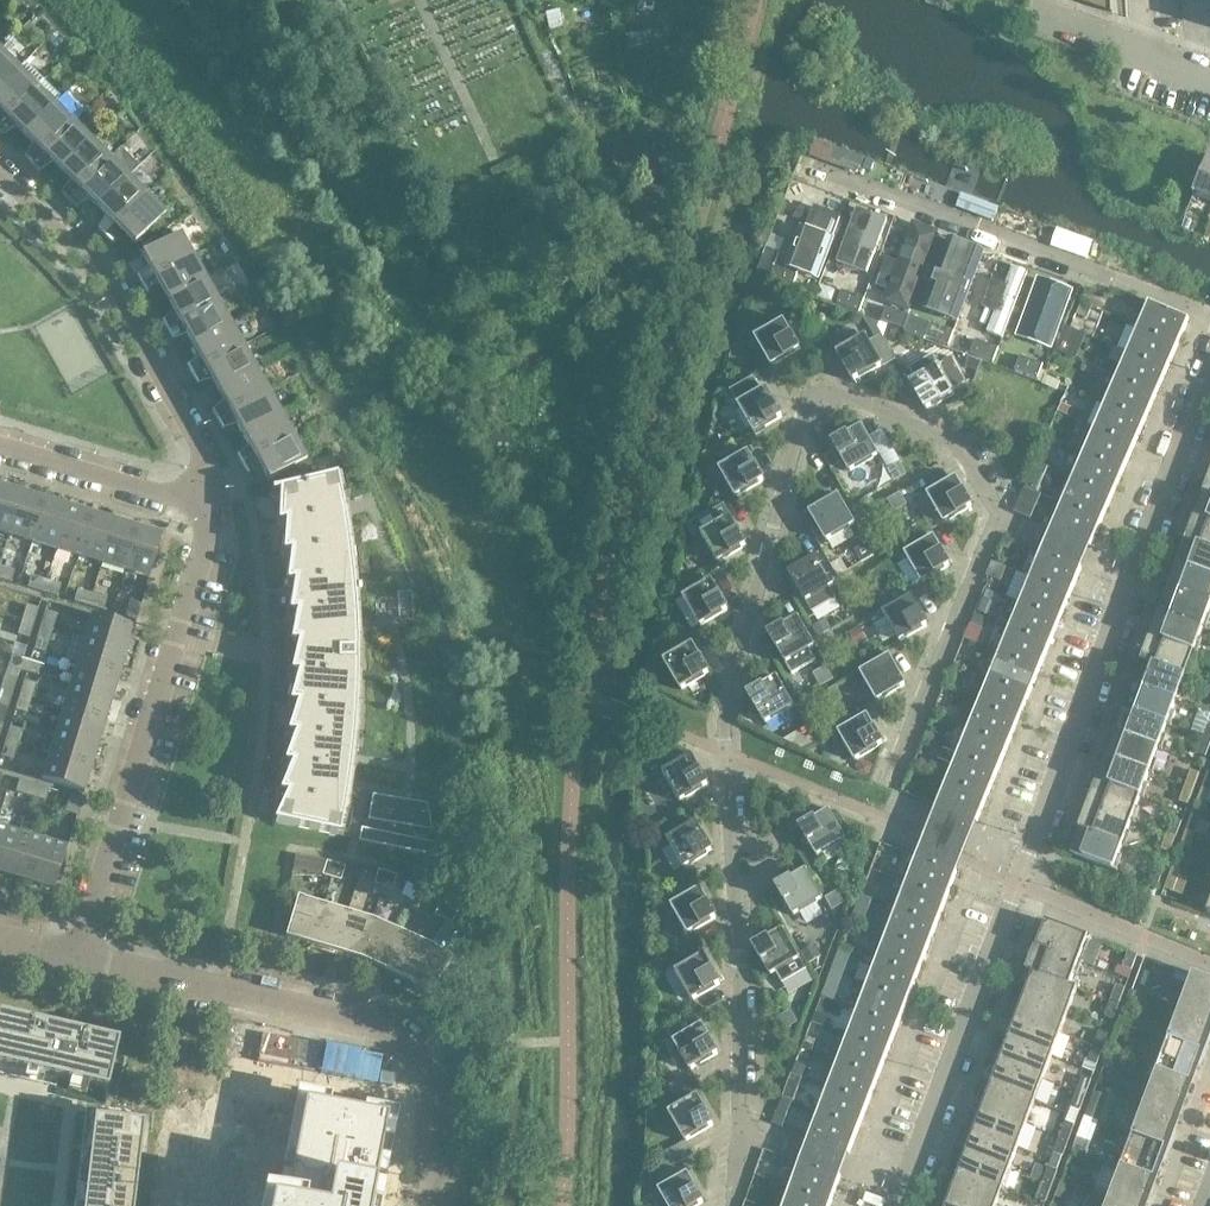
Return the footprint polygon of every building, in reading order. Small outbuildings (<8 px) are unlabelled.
[(1112,12),(1111,0),(1080,0),(1112,12)] [(559,10),(545,12),(547,23),(548,31),(550,30),(563,28),(559,10)] [(0,50),(0,87),(19,68),(0,50)] [(0,87),(0,123),(6,117),(37,86),(19,68),(0,87)] [(6,117),(0,123),(0,132),(3,135),(4,134),(12,123),(24,135),(55,104),(37,86),(6,117)] [(55,104),(24,135),(36,147),(25,155),(24,156),(32,164),(42,153),(74,122),(55,104)] [(76,109),(68,117),(74,122),(81,114),(76,109)] [(74,122),(42,153),(32,164),(40,172),(41,171),(49,159),(61,171),(92,140),(74,122)] [(92,140),(61,171),(73,184),(62,191),(61,192),(69,200),(79,189),(110,158),(92,140)] [(811,151),(810,154),(858,172),(859,168),(863,158),(815,141),(811,151)] [(1209,201),(1209,154),(1193,195),(1209,201)] [(110,158),(79,189),(69,200),(76,208),(77,207),(85,195),(97,207),(128,176),(110,158)] [(128,176),(97,207),(109,220),(98,227),(97,228),(105,236),(115,226),(146,194),(128,176)] [(146,194),(115,226),(105,236),(113,244),(114,243),(121,232),(135,244),(166,213),(146,194)] [(982,212),(981,216),(993,221),(995,217),(998,207),(986,203),(982,212)] [(856,207),(836,261),(867,272),(875,249),(873,244),(863,240),(873,214),(856,207)] [(802,224),(787,266),(802,271),(798,282),(814,288),(840,218),(815,209),(809,227),(802,224)] [(1191,220),(1185,218),(1182,226),(1188,228),(1191,220)] [(888,264),(882,281),(892,285),(885,303),(913,313),(942,235),(915,225),(899,268),(888,264)] [(180,233),(141,254),(150,270),(138,275),(136,276),(142,285),(155,278),(193,256),(180,233)] [(931,266),(926,281),(935,284),(926,307),(960,320),(986,252),(952,239),(940,270),(931,266)] [(765,259),(760,277),(769,280),(774,266),(776,262),(781,253),(768,247),(768,248),(765,258),(765,259)] [(193,256),(155,278),(142,285),(147,295),(148,294),(159,285),(167,300),(206,279),(193,256)] [(1029,270),(1014,265),(1007,283),(993,278),(983,306),(996,311),(988,331),(1003,337),(1029,270)] [(774,266),(769,280),(792,289),(797,275),(774,266)] [(206,279),(167,300),(175,315),(163,319),(162,320),(167,330),(180,323),(218,301),(206,279)] [(1038,279),(1018,335),(1051,347),(1071,291),(1038,279)] [(842,290),(837,304),(859,312),(865,298),(842,290)] [(1144,312),(1149,301),(1135,297),(1132,306),(1144,312)] [(218,301),(180,323),(167,330),(172,340),(173,339),(184,330),(192,345),(231,324),(218,301)] [(1144,312),(1138,326),(1178,344),(1189,318),(1149,301),(1144,312)] [(1079,312),(1089,317),(1092,308),(1082,304),(1079,312)] [(886,307),(881,320),(904,329),(909,315),(886,307)] [(910,315),(904,330),(925,338),(930,323),(910,315)] [(784,319),(754,336),(771,366),(801,349),(784,319)] [(931,323),(926,337),(949,345),(954,331),(931,323)] [(231,324),(192,345),(201,360),(188,364),(187,365),(192,374),(205,368),(243,346),(231,324)] [(1138,326),(1127,352),(1167,369),(1178,344),(1138,326)] [(855,327),(835,338),(841,348),(837,351),(836,351),(853,381),(883,364),(879,357),(891,351),(885,340),(873,347),(866,334),(860,337),(855,327)] [(955,334),(950,348),(963,353),(968,339),(955,334)] [(1059,338),(1055,349),(1068,354),(1072,343),(1059,338)] [(975,339),(970,353),(993,362),(998,348),(975,339)] [(243,346),(205,368),(192,374),(197,384),(199,384),(209,375),(217,390),(256,368),(243,346)] [(1127,352),(1116,377),(1156,394),(1167,369),(1127,352)] [(952,355),(939,363),(934,355),(914,367),(919,374),(910,380),(909,381),(926,410),(956,393),(951,384),(964,376),(952,355)] [(1020,356),(1015,370),(1038,378),(1043,364),(1020,356)] [(256,368),(217,390),(226,405),(213,409),(212,410),(217,420),(230,412),(269,391),(256,368)] [(740,401),(737,403),(754,433),(784,416),(767,386),(766,386),(760,375),(733,391),(740,401)] [(1116,377),(1105,402),(1145,419),(1156,394),(1116,377)] [(269,391),(230,412),(217,420),(222,429),(224,428),(234,420),(242,435),(281,413),(269,391)] [(1071,406),(1062,402),(1059,411),(1067,415),(1071,406)] [(1105,402),(1094,427),(1134,444),(1145,419),(1105,402)] [(281,413),(242,435),(251,450),(237,455),(242,464),(255,457),(294,435),(281,413)] [(862,424),(832,442),(849,471),(879,454),(862,424)] [(1094,427),(1083,452),(1123,469),(1134,444),(1094,427)] [(881,429),(870,435),(883,460),(895,454),(881,429)] [(294,435),(255,457),(242,464),(247,474),(249,473),(259,465),(268,481),(307,459),(294,435)] [(741,454),(736,445),(719,454),(725,463),(718,467),(736,497),(766,480),(748,450),(741,454)] [(1083,452),(1072,477),(1112,495),(1123,469),(1083,452)] [(1048,467),(1052,459),(1041,455),(1037,462),(1048,467)] [(888,468),(894,480),(906,474),(899,462),(888,468)] [(1049,468),(1036,463),(1031,475),(1044,481),(1049,468)] [(926,493),(912,501),(930,531),(944,523),(974,505),(956,475),(926,493)] [(273,490),(272,490),(272,493),(270,494),(268,497),(269,501),(271,504),(275,505),(278,505),(278,522),(276,522),(276,523),(274,526),(274,527),(274,529),(275,532),(278,534),(281,535),(284,534),(283,551),(280,552),(279,555),(278,557),(279,561),(281,563),(283,564),(286,565),(288,564),(286,581),(285,582),(283,584),(282,585),(282,587),(282,589),(283,591),(285,593),(286,594),(288,594),(290,594),(292,594),(289,611),(288,611),(286,613),(285,614),(284,616),(285,618),(285,620),(286,622),(288,623),(289,624),(291,624),(294,624),(290,643),(292,643),(297,643),(297,644),(291,671),(290,671),(288,672),(286,674),(286,676),(286,678),(286,679),(286,681),(287,682),(289,684),(291,685),(293,685),(294,685),(290,701),(288,702),(287,703),(286,704),(285,705),(284,708),(284,710),(285,712),(286,713),(288,714),(289,715),(291,715),(293,715),(288,731),(286,732),(284,732),(283,734),(282,735),(282,737),(282,738),(282,740),(283,742),(284,743),(285,744),(287,745),(289,745),(290,745),(284,761),(291,764),(280,791),(279,791),(277,792),(276,793),(275,794),(274,796),(274,798),(274,799),(274,800),(275,802),(276,803),(278,804),(280,805),(281,805),(273,822),(275,823),(335,835),(342,802),(346,770),(350,737),(352,705),(353,683),(353,671),(353,640),(352,607),(349,575),(345,542),(339,511),(333,477),(273,491),(273,490)] [(1112,495),(1072,477),(1061,502),(1101,520),(1112,495)] [(8,534),(21,492),(0,485),(0,531),(8,534)] [(1034,508),(1040,496),(1026,488),(1020,501),(1034,508)] [(21,492),(8,534),(32,541),(45,499),(21,492)] [(899,492),(888,499),(895,511),(906,504),(899,492)] [(1196,516),(1209,521),(1209,494),(1205,492),(1196,516)] [(838,494),(809,511),(826,541),(856,523),(838,494)] [(45,499),(32,541),(55,548),(68,506),(45,499)] [(1101,520),(1061,502),(1050,528),(1090,545),(1101,520)] [(694,521),(718,562),(748,545),(724,504),(694,521)] [(68,506),(55,548),(79,555),(92,513),(68,506)] [(92,513),(79,555),(102,563),(115,520),(92,513)] [(1187,540),(1209,549),(1209,521),(1196,516),(1187,540)] [(115,520),(102,563),(126,570),(139,528),(115,520)] [(139,528),(126,570),(149,577),(162,535),(139,528)] [(1090,545),(1050,528),(1046,537),(1041,550),(1081,567),(1086,554),(1090,545)] [(934,535),(904,552),(921,582),(951,565),(934,535)] [(1010,539),(1006,549),(1011,551),(1015,542),(1010,539)] [(1178,565),(1209,576),(1209,549),(1187,540),(1178,565)] [(873,554),(867,543),(854,550),(860,562),(873,554)] [(1041,550),(1030,576),(1071,592),(1081,567),(1041,550)] [(788,571),(788,572),(805,601),(812,613),(837,599),(830,587),(835,584),(818,554),(788,571)] [(898,575),(889,561),(868,573),(877,587),(898,575)] [(1169,589),(1209,604),(1209,576),(1178,565),(1169,589)] [(10,582),(14,570),(0,566),(0,579),(10,582)] [(1007,570),(999,566),(994,579),(1002,582),(1007,570)] [(31,575),(27,587),(42,591),(46,580),(31,575)] [(1030,576),(1020,601),(1060,618),(1071,592),(1030,576)] [(712,579),(682,596),(699,626),(729,609),(712,579)] [(46,580),(42,591),(57,596),(60,584),(46,580)] [(77,589),(74,601),(88,606),(92,594),(77,589)] [(1160,613),(1207,630),(1209,621),(1209,604),(1169,589),(1160,613)] [(92,594),(88,606),(103,610),(107,598),(92,594)] [(882,611),(882,612),(899,641),(929,624),(912,594),(882,611)] [(129,600),(124,617),(136,620),(141,604),(129,600)] [(984,600),(979,611),(991,616),(995,607),(995,605),(984,600)] [(1020,601),(1009,626),(1050,643),(1060,618),(1020,601)] [(26,605),(22,619),(34,623),(38,608),(26,605)] [(45,610),(40,625),(52,629),(57,614),(45,610)] [(978,613),(973,627),(983,631),(989,618),(978,613)] [(1160,613),(1151,637),(1198,654),(1207,630),(1160,613)] [(92,614),(84,638),(127,651),(134,627),(92,614)] [(798,616),(768,633),(786,663),(789,669),(812,657),(808,650),(816,646),(798,616)] [(22,619),(17,634),(29,638),(34,623),(22,619)] [(826,619),(812,627),(817,637),(831,629),(826,619)] [(863,625),(848,633),(857,647),(871,639),(877,636),(868,622),(863,625)] [(40,625),(36,640),(48,644),(52,629),(40,625)] [(1009,626),(999,652),(1039,668),(1050,643),(1009,626)] [(1151,637),(1142,661),(1189,678),(1198,654),(1151,637)] [(84,638),(77,661),(119,674),(127,651),(84,638)] [(681,690),(681,689),(711,672),(693,642),(663,660),(681,690)] [(999,652),(989,677),(1029,694),(1039,668),(999,652)] [(11,654),(8,666),(23,670),(26,659),(11,654)] [(889,654),(860,671),(877,701),(907,684),(889,654)] [(26,659),(23,670),(37,675),(41,663),(26,659)] [(77,661),(70,685),(112,698),(119,674),(77,661)] [(1142,661),(1134,684),(1180,702),(1189,678),(1142,661)] [(827,666),(815,672),(822,684),(834,677),(827,666)] [(5,674),(0,689),(12,693),(17,678),(5,674)] [(777,676),(747,693),(765,723),(795,705),(777,676)] [(989,677),(978,703),(1018,719),(1029,694),(989,677)] [(24,680),(19,695),(31,698),(35,684),(24,680)] [(1134,684),(1124,709),(1171,726),(1180,702),(1134,684)] [(70,685),(63,708),(105,721),(112,698),(70,685)] [(835,685),(824,692),(831,704),(842,697),(835,685)] [(0,690),(0,705),(8,707),(12,693),(0,689),(0,690)] [(19,695),(15,709),(26,713),(31,698),(19,695)] [(978,703),(968,728),(1008,744),(1018,719),(978,703)] [(63,708),(56,732),(98,745),(105,721),(63,708)] [(1124,709),(1115,733),(1162,751),(1171,726),(1124,709)] [(867,713),(837,730),(855,760),(884,743),(867,713)] [(9,726),(5,741),(17,745),(21,730),(9,726)] [(805,727),(783,740),(803,750),(814,744),(805,727)] [(968,728),(957,753),(998,770),(1008,744),(968,728)] [(926,740),(934,743),(937,734),(929,731),(926,740)] [(56,732),(48,755),(91,768),(98,745),(56,732)] [(1115,733),(1107,757),(1153,774),(1162,751),(1115,733)] [(1202,738),(1196,754),(1205,757),(1209,745),(1209,741),(1202,738)] [(5,741),(0,756),(12,759),(17,745),(5,741)] [(944,748),(940,759),(953,764),(957,753),(944,748)] [(664,759),(668,768),(662,771),(680,801),(710,784),(692,754),(685,758),(681,750),(664,759)] [(953,764),(947,779),(987,795),(998,770),(957,753),(953,764)] [(48,755),(41,779),(83,792),(91,768),(48,755)] [(1107,757),(1098,781),(1144,798),(1153,774),(1107,757)] [(873,766),(861,762),(857,773),(868,778),(873,766)] [(1199,774),(1191,770),(1185,786),(1194,789),(1199,774)] [(1207,774),(1201,790),(1209,793),(1209,775),(1207,774)] [(947,779),(936,805),(976,820),(987,795),(947,779)] [(19,780),(15,791),(30,796),(34,784),(19,780)] [(1098,781),(1089,805),(1135,822),(1144,798),(1098,781)] [(34,784),(30,796),(45,800),(49,789),(34,784)] [(1194,789),(1185,786),(1179,801),(1188,805),(1194,789)] [(1201,790),(1195,805),(1204,808),(1209,793),(1201,790)] [(432,829),(427,803),(426,803),(372,794),(368,819),(431,830),(432,829)] [(70,795),(65,811),(76,815),(81,799),(70,795)] [(976,820),(936,805),(924,834),(916,855),(956,871),(963,854),(976,820)] [(1089,805),(1080,829),(1126,846),(1135,822),(1089,805)] [(799,826),(800,827),(817,856),(847,838),(829,809),(799,826)] [(1201,818),(1192,815),(1186,831),(1195,834),(1201,818)] [(1181,823),(1172,819),(1167,835),(1175,838),(1181,823)] [(667,838),(681,862),(684,867),(714,850),(696,820),(667,838)] [(7,874),(20,832),(0,826),(0,872),(7,874)] [(361,828),(358,840),(436,856),(436,857),(437,857),(434,843),(434,842),(361,828)] [(1080,829),(1071,854),(1117,871),(1126,846),(1080,829)] [(1195,834),(1186,831),(1180,846),(1189,849),(1195,834)] [(20,832),(7,874),(30,881),(43,839),(20,832)] [(1170,854),(1175,838),(1167,835),(1161,850),(1170,854)] [(43,839),(30,881),(54,888),(67,846),(43,839)] [(322,874),(326,860),(294,855),(292,869),(322,874)] [(916,855),(906,881),(947,897),(956,871),(916,855)] [(912,867),(915,859),(909,856),(905,865),(912,867)] [(1185,861),(1176,857),(1170,873),(1171,873),(1179,876),(1185,861)] [(331,877),(335,863),(326,860),(322,874),(331,877)] [(344,866),(335,863),(331,877),(340,880),(344,866)] [(1154,867),(1148,882),(1158,886),(1163,870),(1154,867)] [(776,885),(776,886),(793,915),(823,898),(806,868),(776,885)] [(383,886),(387,873),(378,870),(374,883),(383,886)] [(396,876),(387,873),(383,886),(392,889),(396,876)] [(1180,876),(1171,873),(1165,889),(1174,892),(1180,876)] [(875,897),(881,882),(869,877),(863,892),(875,897)] [(906,881),(896,907),(937,922),(947,897),(906,881)] [(1144,883),(1141,891),(1154,896),(1157,888),(1144,883)] [(671,904),(681,922),(688,933),(718,916),(701,886),(671,904)] [(837,890),(826,897),(832,909),(844,902),(837,890)] [(298,898),(286,938),(310,946),(322,906),(298,898)] [(450,906),(441,901),(434,914),(442,918),(450,906)] [(884,902),(880,912),(893,917),(896,907),(884,902)] [(322,906),(310,946),(336,953),(348,913),(322,906)] [(458,910),(450,906),(442,918),(451,923),(458,910)] [(893,917),(886,933),(927,948),(937,922),(896,907),(893,917)] [(458,912),(451,924),(461,929),(470,934),(472,932),(477,922),(463,914),(458,912)] [(348,913),(336,953),(361,961),(373,921),(348,913)] [(445,920),(429,946),(445,956),(461,929),(451,924),(445,920)] [(373,921),(361,961),(384,971),(401,934),(373,921)] [(1045,921),(1037,944),(1079,960),(1088,936),(1092,938),(1092,937),(1059,924),(1058,926),(1045,921)] [(753,945),(754,946),(770,975),(777,971),(782,980),(805,967),(800,958),(783,928),(753,945)] [(886,933),(877,958),(917,974),(927,948),(886,933)] [(401,934),(384,971),(407,982),(429,946),(401,934)] [(1037,944),(1026,973),(1031,975),(1033,970),(1041,973),(1040,975),(1070,986),(1070,985),(1079,960),(1037,944)] [(822,957),(815,945),(803,952),(810,964),(822,957)] [(429,946),(407,982),(429,995),(430,996),(452,960),(445,956),(429,946)] [(675,970),(681,981),(692,1000),(722,983),(705,953),(698,956),(693,948),(677,958),(681,966),(675,970)] [(1129,951),(1122,966),(1132,970),(1137,954),(1129,951)] [(877,958),(867,984),(907,999),(917,974),(877,958)] [(838,959),(834,969),(846,974),(850,964),(838,959)] [(858,978),(847,974),(846,974),(834,969),(831,979),(825,994),(849,1003),(858,978)] [(1031,975),(1024,995),(1068,1011),(1077,988),(1070,985),(1070,986),(1040,975),(1041,973),(1033,970),(1031,975)] [(1139,972),(1133,987),(1140,990),(1146,975),(1139,972)] [(1157,1071),(1190,1083),(1195,1085),(1209,1045),(1209,979),(1193,973),(1157,1071)] [(867,984),(857,1009),(898,1025),(907,999),(867,984)] [(1110,1000),(1118,1004),(1124,988),(1115,985),(1110,1000)] [(1133,987),(1129,998),(1139,1002),(1143,991),(1140,990),(1133,987)] [(1024,995),(1015,1017),(1059,1034),(1068,1011),(1024,995)] [(1104,1016),(1113,1019),(1118,1004),(1110,1000),(1104,1016)] [(853,1019),(847,1035),(888,1051),(898,1025),(857,1009),(846,1005),(843,1015),(853,1019)] [(790,1010),(779,1016),(785,1028),(797,1021),(790,1010)] [(825,1026),(828,1016),(818,1012),(814,1022),(825,1026)] [(57,1078),(59,1079),(70,1081),(87,1085),(107,1090),(108,1085),(109,1083),(109,1082),(111,1073),(118,1041),(91,1035),(51,1026),(39,1023),(0,1014),(0,1065),(57,1078)] [(673,1040),(681,1054),(690,1070),(720,1052),(703,1022),(697,1014),(668,1031),(673,1040)] [(1015,1017),(1007,1040),(1051,1057),(1059,1034),(1015,1017)] [(1121,1020),(1117,1032),(1130,1037),(1134,1025),(1121,1020)] [(1093,1045),(1102,1048),(1108,1033),(1099,1030),(1093,1045)] [(847,1035),(837,1061),(878,1076),(888,1051),(847,1035)] [(808,1037),(803,1048),(811,1051),(816,1040),(808,1037)] [(1007,1040),(998,1063),(1042,1079),(1051,1057),(1007,1040)] [(1087,1060),(1096,1063),(1102,1048),(1093,1045),(1087,1060)] [(1108,1054),(1103,1066),(1113,1070),(1117,1058),(1108,1054)] [(837,1061),(827,1086),(868,1102),(878,1076),(837,1061)] [(792,1073),(801,1076),(805,1067),(796,1063),(792,1073)] [(998,1063),(990,1086),(1033,1102),(1042,1079),(998,1063)] [(1157,1071),(1121,1167),(1159,1181),(1195,1085),(1190,1083),(1157,1071)] [(697,1082),(692,1072),(683,1077),(689,1088),(692,1085),(697,1082)] [(792,1076),(783,1100),(793,1104),(802,1079),(792,1076)] [(1076,1091),(1085,1095),(1090,1079),(1081,1076),(1076,1091)] [(824,1094),(818,1112),(858,1127),(868,1102),(827,1086),(819,1084),(817,1090),(824,1094)] [(990,1086),(981,1109),(1025,1125),(1033,1102),(990,1086)] [(1070,1107),(1079,1110),(1085,1095),(1076,1091),(1070,1107)] [(668,1111),(681,1134),(685,1141),(715,1124),(698,1094),(668,1111)] [(658,1104),(658,1102),(654,1096),(648,1099),(648,1110),(658,1104)] [(388,1115),(308,1100),(288,1204),(274,1201),(273,1205),(371,1205),(388,1115)] [(784,1127),(793,1104),(783,1100),(774,1124),(784,1127)] [(1090,1103),(1085,1115),(1086,1116),(1096,1119),(1101,1107),(1090,1103)] [(814,1120),(808,1137),(849,1153),(858,1127),(818,1112),(809,1108),(806,1117),(814,1120)] [(981,1109),(973,1131),(1016,1148),(1025,1125),(981,1109)] [(1086,1116),(1082,1128),(1092,1131),(1096,1119),(1086,1116)] [(134,1145),(140,1146),(143,1124),(127,1122),(94,1118),(83,1205),(127,1205),(134,1145)] [(1059,1137),(1068,1140),(1074,1125),(1065,1121),(1059,1137)] [(973,1131),(964,1154),(1008,1170),(1016,1148),(973,1131)] [(1099,1141),(1085,1136),(1081,1147),(1095,1152),(1099,1141)] [(849,1153),(808,1137),(804,1151),(799,1161),(840,1175),(844,1165),(849,1153)] [(1053,1152),(1062,1155),(1068,1140),(1059,1137),(1053,1152)] [(687,1157),(693,1154),(685,1141),(663,1154),(660,1172),(681,1161),(687,1157)] [(964,1154),(956,1177),(999,1193),(1008,1170),(964,1154)] [(799,1161),(790,1186),(831,1201),(840,1175),(799,1161)] [(668,1205),(696,1205),(705,1201),(688,1171),(681,1175),(676,1166),(661,1174),(666,1184),(658,1188),(668,1205)] [(1042,1183),(1051,1186),(1057,1171),(1048,1167),(1047,1169),(1042,1183)] [(1106,1205),(1150,1205),(1159,1181),(1121,1167),(1106,1205)] [(947,1200),(964,1205),(994,1205),(999,1193),(956,1177),(947,1200)] [(1061,1180),(1056,1195),(1068,1199),(1073,1185),(1061,1180)] [(1036,1198),(1045,1201),(1051,1186),(1042,1183),(1036,1198)] [(790,1186),(783,1205),(829,1205),(831,1201),(790,1186)]
